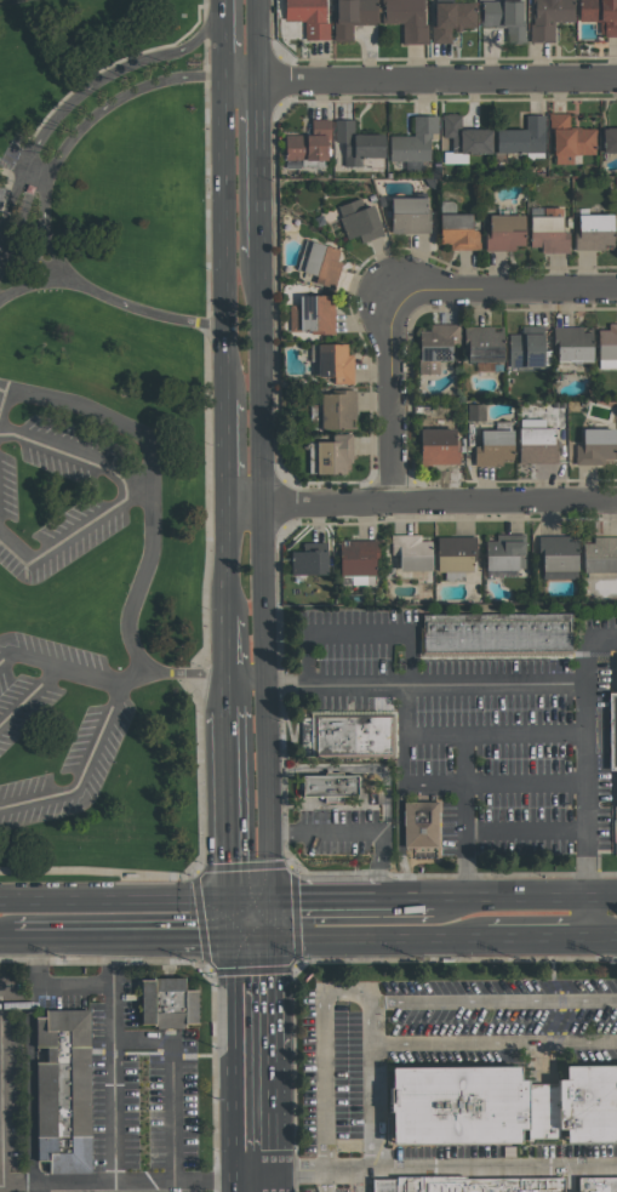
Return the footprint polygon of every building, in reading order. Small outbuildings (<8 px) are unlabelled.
[(284,21),(304,20),(305,40),(326,40),(326,0),(284,0),(284,21)] [(426,44),(425,0),(383,0),(384,24),(401,23),(402,44),(426,44)] [(572,22),(573,0),(532,0),(531,42),(554,43),(554,21),(572,22)] [(601,37),(616,36),(616,0),(579,0),(579,22),(601,21),(601,37)] [(481,27),(506,27),(506,44),(524,44),(523,1),(481,2),(481,27)] [(451,43),(451,29),(475,28),(475,2),(433,3),(433,44),(451,43)] [(594,155),(594,128),(569,128),(569,113),(550,114),(551,164),(572,164),(572,155),(594,155)] [(543,154),(544,115),(525,115),(525,130),(496,130),(496,153),(543,154)] [(389,161),(429,161),(430,133),(438,134),(438,116),(413,116),(413,136),(389,136),(389,161)] [(329,160),(328,119),(311,120),(311,134),(284,135),(285,160),(329,160)] [(384,158),(384,134),(353,134),(353,119),(334,120),(334,143),(343,143),(344,167),(361,167),(361,158),(384,158)] [(602,153),(616,153),(616,128),(602,128),(602,153)] [(10,189),(0,213),(0,185),(10,189)] [(21,213),(27,194),(35,196),(29,216),(21,213)] [(391,234),(428,233),(428,198),(390,198),(391,234)] [(374,205),(362,208),(360,199),(337,205),(347,239),(359,236),(361,242),(382,236),(374,205)] [(540,252),(568,253),(569,232),(561,232),(561,208),(543,208),(543,217),(530,216),(529,247),(541,248),(540,252)] [(471,214),(439,214),(440,244),(451,243),(451,251),(479,251),(479,230),(471,230),(471,214)] [(613,214),(576,215),(577,249),(613,249),(613,214)] [(523,250),(524,215),(486,215),(486,249),(523,250)] [(339,250),(306,240),(297,269),(317,275),(314,283),(333,289),(341,262),(336,260),(339,250)] [(334,332),(334,295),(298,295),(299,306),(288,306),(289,333),(334,332)] [(418,331),(419,374),(439,374),(439,361),(452,361),(452,344),(457,344),(457,324),(428,324),(429,331),(418,331)] [(607,324),(608,330),(597,330),(598,369),(616,369),(616,324),(607,324)] [(463,327),(464,362),(502,362),(502,326),(463,327)] [(555,363),(592,362),(591,328),(555,329),(555,363)] [(543,368),(543,329),(524,329),(524,334),(508,334),(508,368),(543,368)] [(354,355),(347,355),(347,345),(316,344),(316,376),(333,377),(333,384),(354,384),(354,355)] [(320,392),(320,430),(355,429),(355,392),(320,392)] [(484,404),(467,405),(468,421),(484,421),(484,404)] [(420,429),(455,429),(455,419),(420,419),(420,429)] [(554,464),(555,428),(544,428),(544,420),(519,420),(518,463),(554,464)] [(575,465),(615,464),(614,429),(582,429),(582,445),(575,445),(575,465)] [(420,465),(458,464),(457,430),(419,430),(420,465)] [(512,430),(480,431),(480,446),(474,446),(474,467),(503,466),(503,460),(512,460),(512,430)] [(352,473),(352,434),(333,434),(333,442),(308,442),(308,474),(352,473)] [(485,570),(524,570),(525,534),(495,534),(495,541),(485,540),(485,570)] [(421,535),(391,535),(390,555),(398,556),(398,571),(430,571),(431,541),(420,541),(421,535)] [(567,536),(539,536),(540,580),(576,579),(576,542),(567,542),(567,536)] [(592,537),(593,543),(583,543),(583,573),(615,572),(615,558),(616,558),(616,536),(592,537)] [(437,573),(474,572),(473,537),(436,537),(437,573)] [(376,574),(376,540),(338,540),(339,575),(376,574)] [(327,575),(327,550),(291,549),(291,574),(327,575)] [(373,576),(350,576),(350,585),(373,585),(373,576)] [(424,615),(573,615),(573,654),(424,654),(424,615)] [(318,717),(394,717),(394,757),(318,757),(318,717)] [(303,777),(358,777),(358,799),(303,799),(303,777)] [(405,802),(441,802),(441,849),(406,849),(405,802)] [(139,980),(196,980),(196,1030),(139,1030),(139,980)] [(38,1013),(91,1013),(91,1174),(38,1174),(38,1013)] [(566,1068),(616,1068),(616,1145),(566,1145),(566,1133),(559,1133),(559,1141),(529,1141),(529,1133),(520,1133),(520,1146),(392,1147),(392,1113),(389,1113),(389,1090),(392,1090),(390,1070),(520,1070),(520,1082),(527,1082),(527,1091),(530,1091),(530,1087),(558,1087),(558,1082),(566,1082),(566,1068)] [(565,1180),(565,1191),(372,1191),(372,1182),(565,1180)] [(578,1180),(616,1180),(616,1191),(578,1191),(578,1180)]
